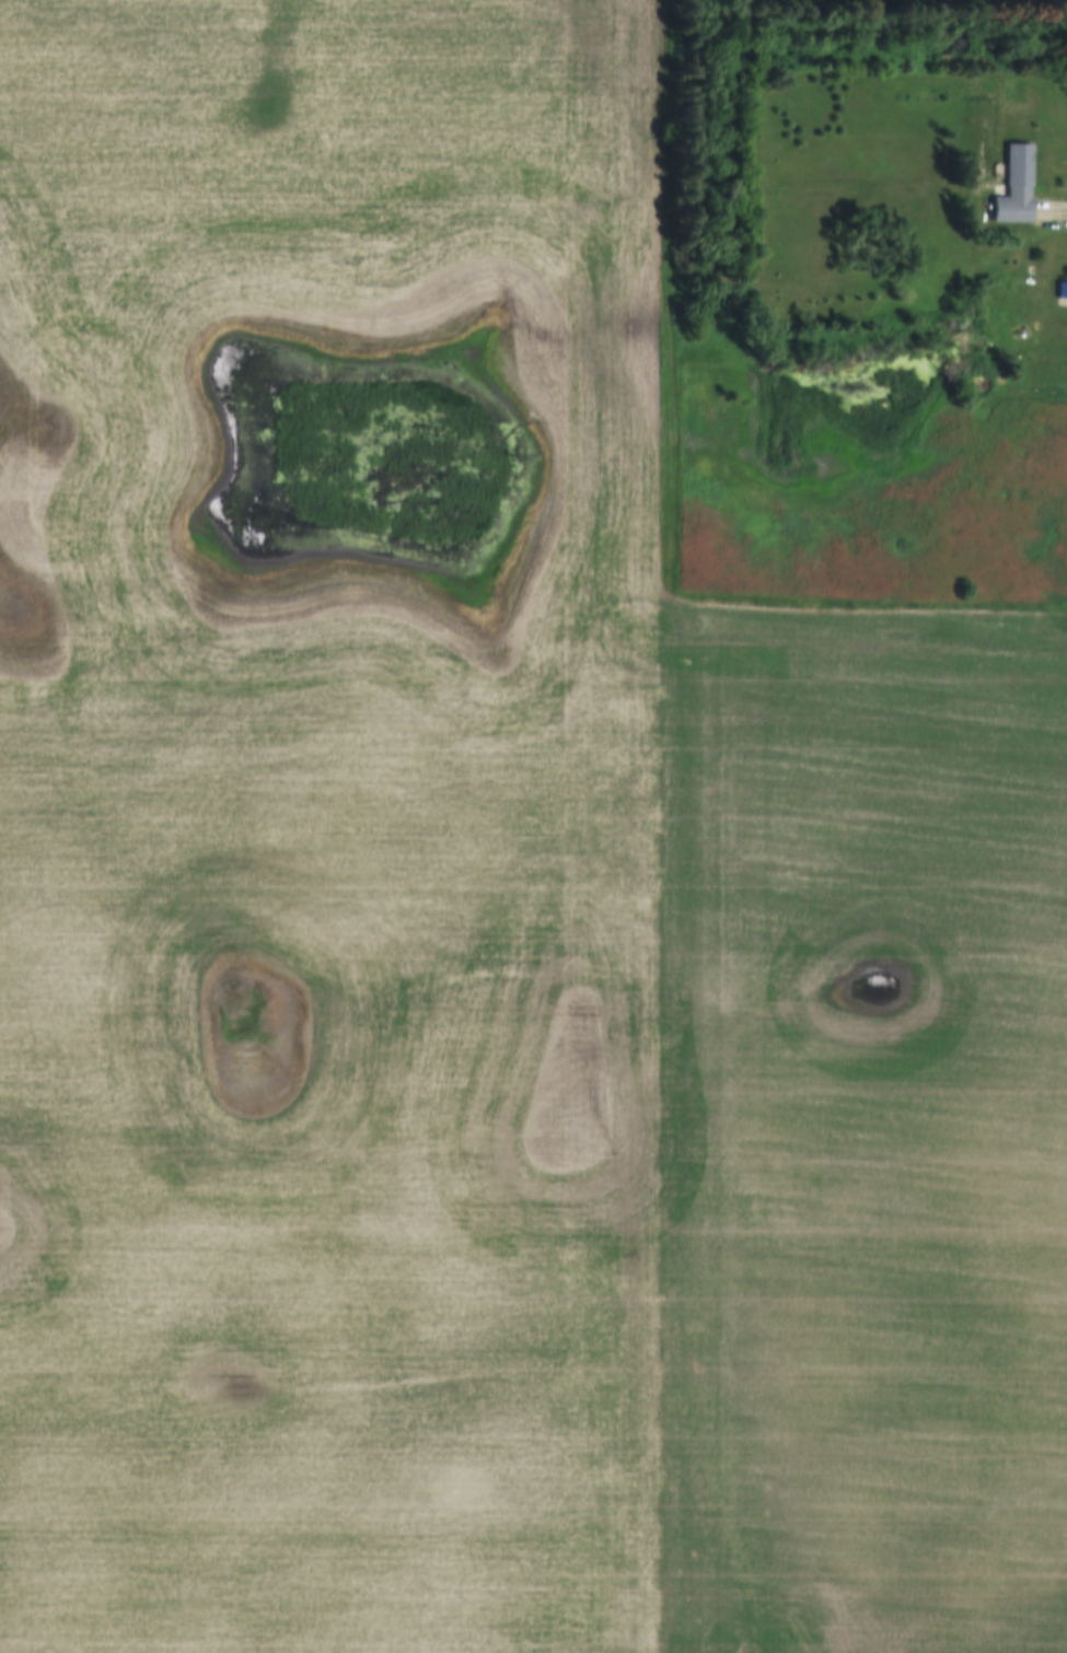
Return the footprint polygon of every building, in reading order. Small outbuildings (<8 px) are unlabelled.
[(1029,225),(1030,147),(1006,147),(1005,200),(992,200),(991,224),(1029,225)] [(1057,284),(1057,300),(1066,300),(1066,284),(1057,284)]
